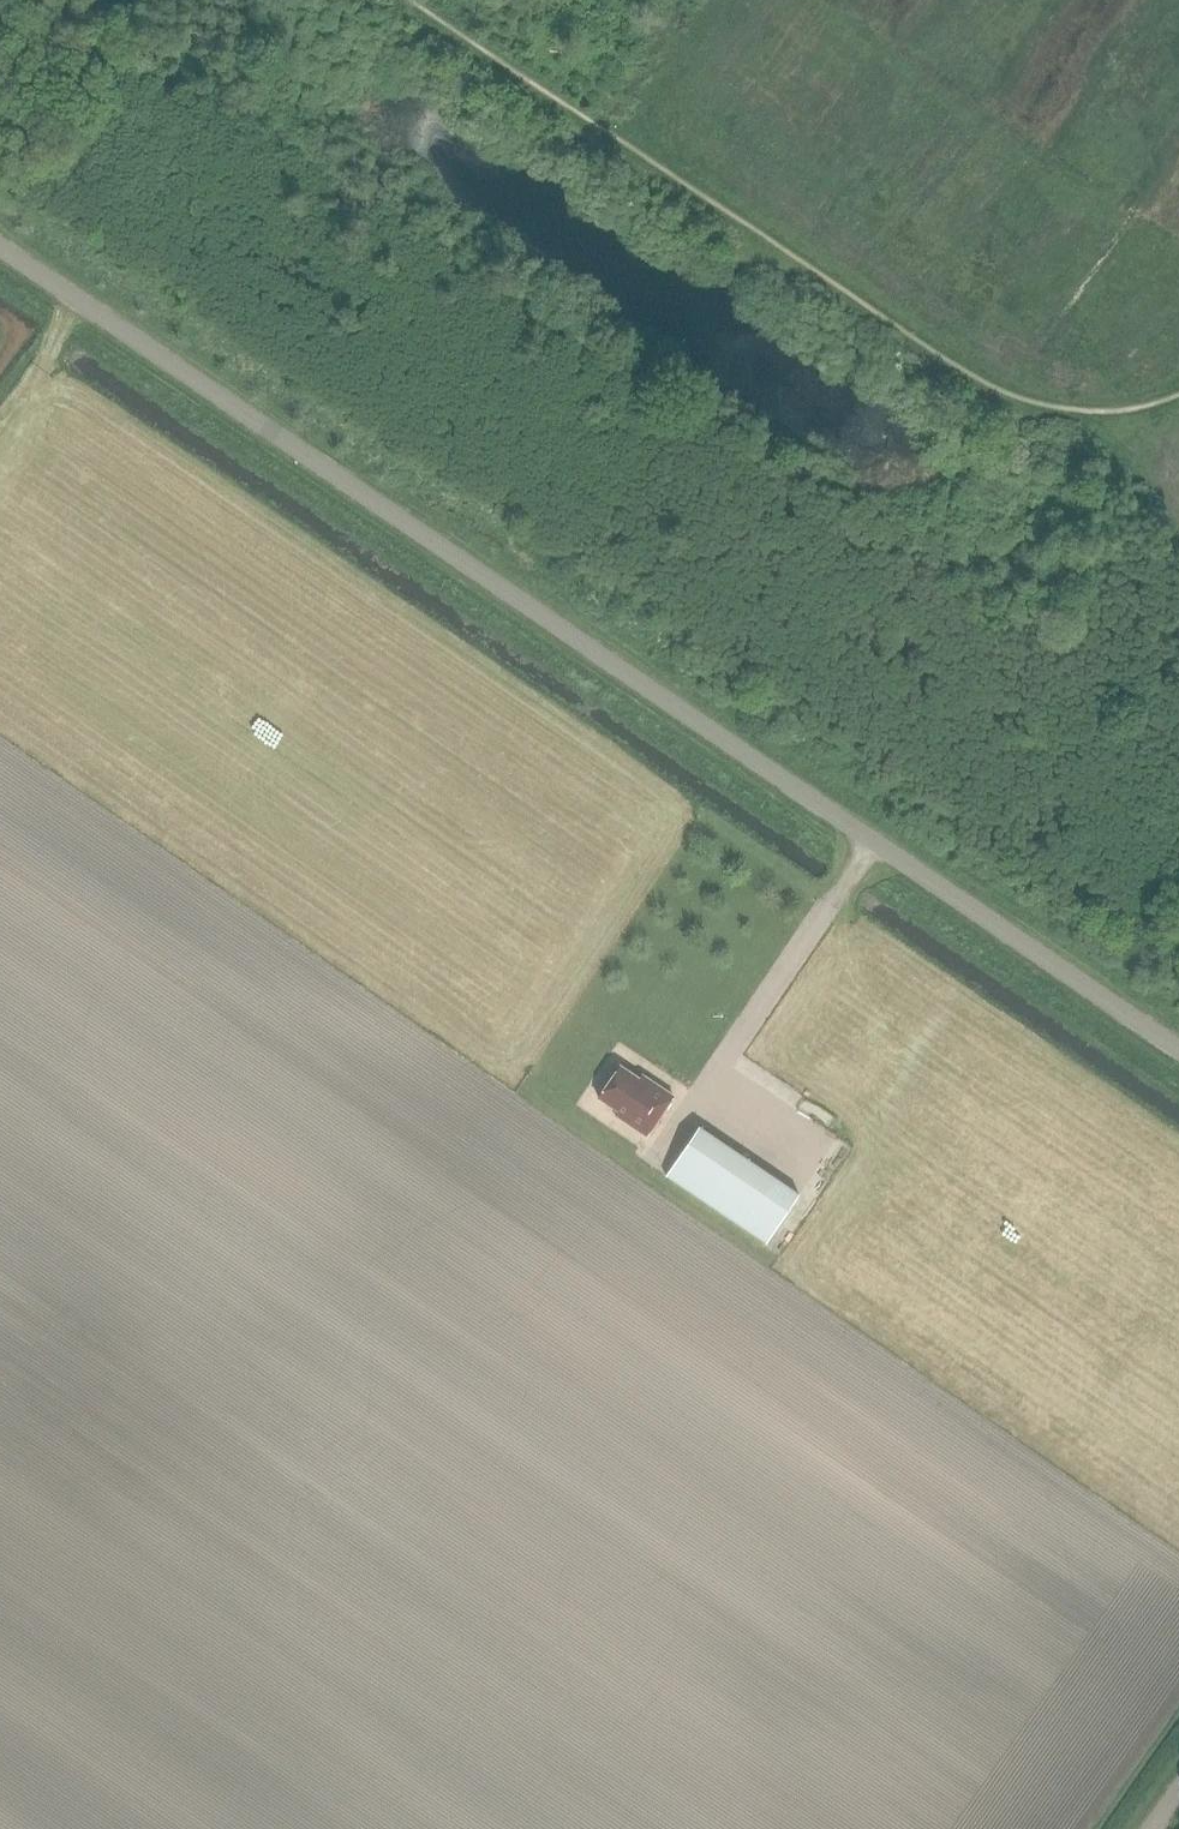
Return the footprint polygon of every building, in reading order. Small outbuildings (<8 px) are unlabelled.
[(647,1137),(674,1097),(643,1076),(640,1080),(620,1066),(598,1098),(618,1112),(616,1116),(647,1137)] [(697,1126),(664,1176),(765,1244),(798,1194),(697,1126)]
